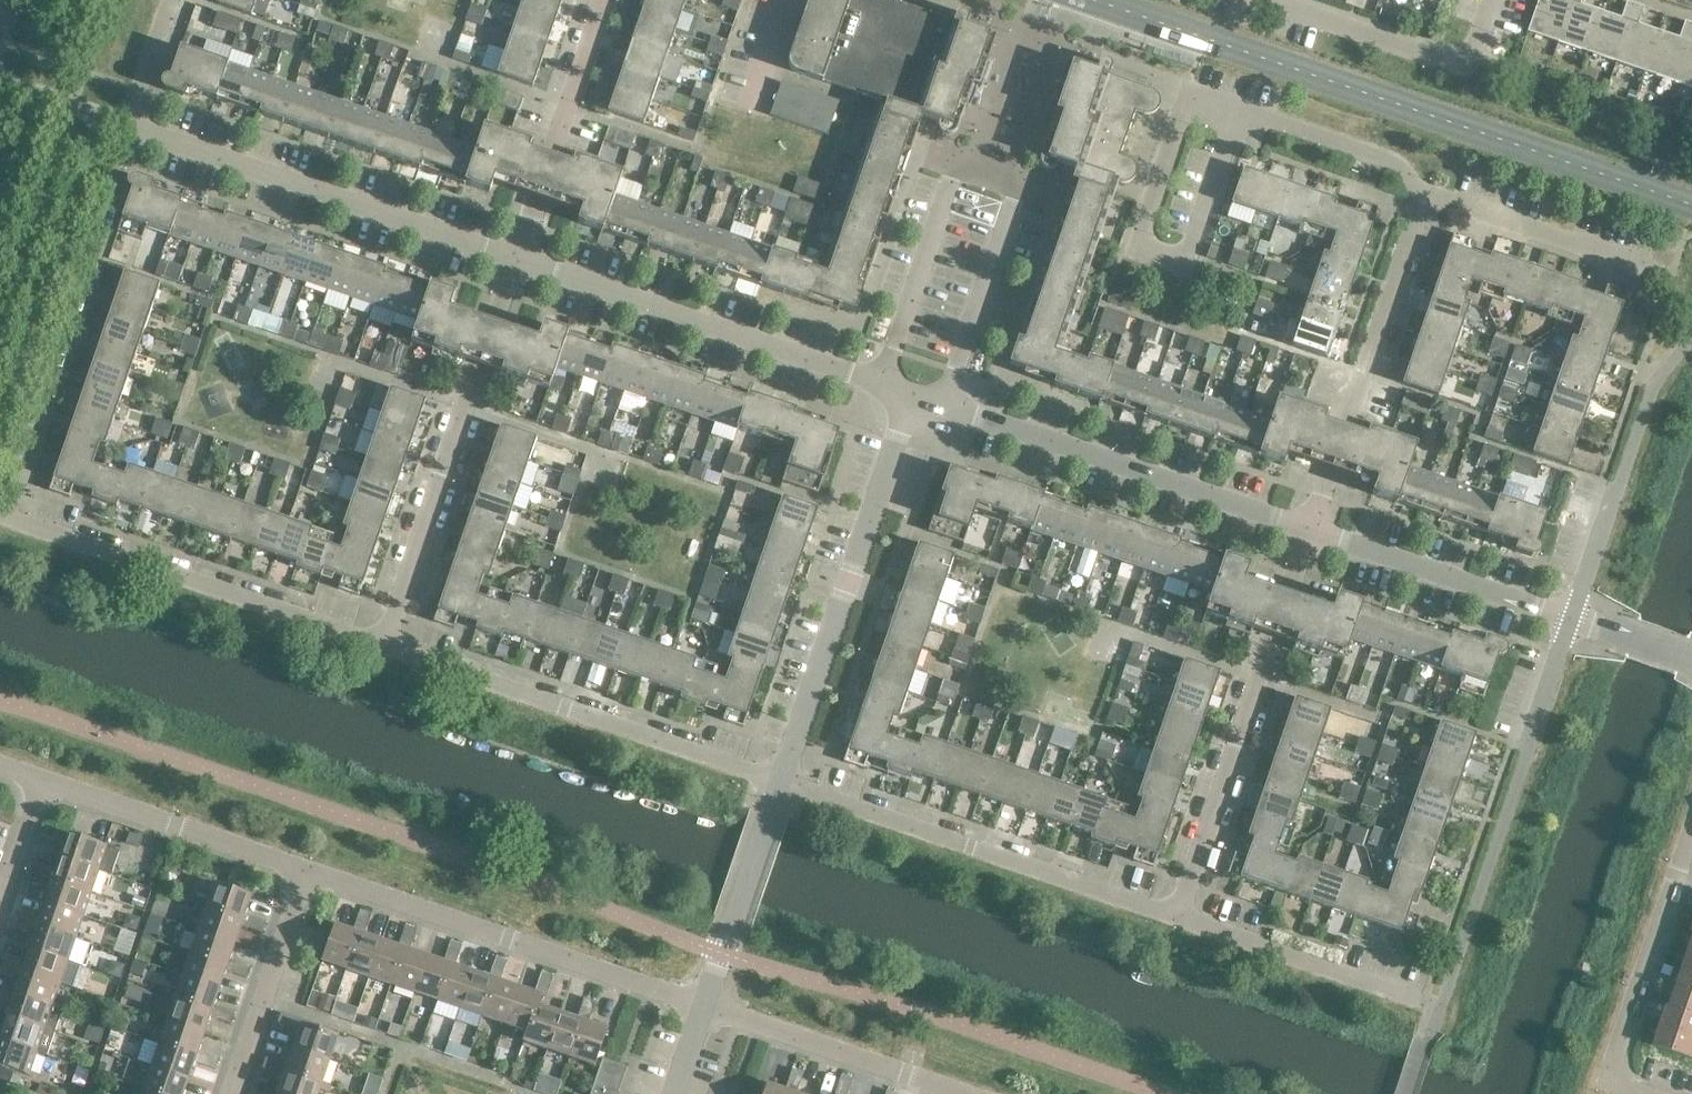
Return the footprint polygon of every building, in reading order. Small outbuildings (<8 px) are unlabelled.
[(215,3),(251,15),(256,0),(216,0),(215,3)] [(299,5),(315,11),(318,3),(310,0),(301,0),(299,5)] [(521,4),(556,17),(562,0),(522,0),(521,4)] [(655,0),(646,0),(639,20),(675,32),(682,9),(655,0)] [(682,9),(685,0),(655,0),(682,9)] [(730,0),(724,0),(722,6),(738,12),(741,4),(730,0)] [(805,10),(790,55),(790,56),(790,57),(789,58),(789,59),(789,60),(789,61),(789,62),(790,63),(790,64),(790,65),(791,66),(791,67),(792,68),(792,69),(793,69),(794,70),(795,71),(796,72),(797,72),(798,73),(803,75),(822,81),(880,101),(823,266),(797,257),(773,249),(761,285),(807,301),(808,301),(819,304),(838,311),(839,305),(856,311),(864,286),(858,284),(865,262),(873,241),(879,243),(887,219),(895,195),(889,193),(896,171),(904,150),(910,152),(919,127),(913,125),(916,113),(922,116),(939,121),(939,122),(939,123),(938,124),(938,125),(938,126),(939,127),(939,128),(939,129),(940,130),(941,131),(942,132),(943,133),(944,133),(945,134),(946,134),(947,134),(948,134),(949,134),(950,134),(951,134),(952,133),(953,133),(954,132),(955,132),(956,131),(956,130),(957,129),(957,128),(958,127),(959,125),(965,106),(967,102),(965,101),(965,103),(959,101),(971,67),(978,69),(990,34),(986,33),(981,31),(983,27),(988,29),(988,27),(968,20),(968,19),(968,18),(968,17),(968,16),(967,16),(967,15),(966,14),(965,13),(964,13),(963,13),(963,12),(962,12),(961,12),(960,12),(959,13),(958,13),(957,14),(956,15),(955,16),(955,17),(953,22),(889,0),(809,0),(805,10)] [(1527,32),(1558,42),(1572,0),(1538,0),(1527,32)] [(1558,42),(1587,52),(1601,11),(1580,4),(1582,0),(1572,0),(1558,42)] [(1635,4),(1627,1),(1621,18),(1601,11),(1587,52),(1616,62),(1635,4)] [(487,9),(471,4),(468,12),(484,17),(487,9)] [(556,17),(521,4),(513,27),(548,40),(556,17)] [(1644,7),(1635,4),(1616,62),(1645,72),(1659,31),(1638,24),(1644,7)] [(315,11),(299,5),(297,13),(313,19),(315,11)] [(243,20),(218,11),(213,26),(237,34),(243,20)] [(484,17),(468,12),(465,20),(481,25),(484,17)] [(675,32),(639,20),(631,42),(667,55),(675,32)] [(1685,21),(1679,38),(1659,31),(1645,72),(1674,82),(1691,28),(1691,24),(1685,21)] [(265,28),(257,25),(252,40),(260,42),(265,28)] [(341,28),(334,25),(328,40),(336,42),(341,28)] [(548,40),(513,27),(505,50),(541,62),(548,40)] [(348,30),(341,28),(336,42),(343,45),(348,30)] [(1674,82),(1691,88),(1691,28),(1674,82)] [(288,35),(280,33),(275,47),(283,50),(288,35)] [(295,38),(288,35),(283,50),(290,53),(295,38)] [(461,35),(458,44),(472,49),(475,40),(461,35)] [(712,36),(709,44),(725,49),(728,41),(712,36)] [(386,43),(379,41),(374,55),(381,58),(386,43)] [(667,55),(631,42),(623,65),(659,77),(667,55)] [(394,46),(386,43),(381,58),(389,60),(394,46)] [(725,49),(709,44),(706,52),(722,57),(725,49)] [(227,63),(180,47),(170,77),(169,76),(167,76),(165,77),(163,78),(162,79),(162,80),(161,81),(161,82),(161,83),(161,84),(161,85),(162,86),(163,88),(164,89),(166,90),(183,96),(185,88),(215,98),(227,63)] [(471,56),(455,50),(452,59),(468,64),(471,56)] [(541,62),(505,50),(497,74),(533,86),(541,62)] [(1098,65),(1078,58),(1076,64),(1072,63),(1060,98),(1067,100),(1057,128),(1051,126),(1049,130),(1048,134),(1041,153),(1040,156),(1040,159),(1040,160),(1040,162),(1040,163),(1041,165),(1042,165),(1043,166),(1044,168),(1045,168),(1047,169),(1049,169),(1051,169),(1053,169),(1054,168),(1056,167),(1058,166),(1059,164),(1059,162),(1082,170),(1078,182),(1072,180),(1063,205),(1070,207),(1055,250),(1048,248),(1032,296),(1038,298),(1024,341),(1017,339),(1009,363),(1044,375),(1042,381),(1053,385),(1100,401),(1112,366),(1088,357),(1062,349),(1118,182),(1121,183),(1124,183),(1127,183),(1129,182),(1131,181),(1132,180),(1133,179),(1135,176),(1136,174),(1136,173),(1136,171),(1136,170),(1136,167),(1136,166),(1134,163),(1133,161),(1130,159),(1129,159),(1127,158),(1120,155),(1135,111),(1142,114),(1145,115),(1148,115),(1149,115),(1152,114),(1153,113),(1155,112),(1156,111),(1158,109),(1158,108),(1159,106),(1159,105),(1160,102),(1160,101),(1160,100),(1159,98),(1158,96),(1158,95),(1157,94),(1155,92),(1153,90),(1150,89),(1109,75),(1111,70),(1111,68),(1111,67),(1111,66),(1110,65),(1109,64),(1108,63),(1107,62),(1106,62),(1104,61),(1103,61),(1102,62),(1100,63),(1099,63),(1098,65)] [(429,65),(422,62),(417,77),(424,80),(429,65)] [(250,71),(227,63),(215,98),(238,106),(250,71)] [(437,67),(429,65),(424,80),(432,82),(437,67)] [(659,77),(623,65),(616,88),(651,100),(659,77)] [(273,79),(250,71),(238,106),(260,114),(273,79)] [(475,80),(467,78),(462,93),(470,95),(475,80)] [(295,86),(273,79),(260,114),(283,122),(295,86)] [(482,83),(475,80),(470,95),(477,98),(482,83)] [(696,81),(694,89),(709,95),(712,87),(696,81)] [(781,81),(770,115),(828,135),(839,101),(781,81)] [(318,94),(295,86),(283,122),(306,130),(318,94)] [(523,97),(496,88),(491,103),(517,112),(523,97)] [(651,100),(616,88),(608,112),(643,124),(651,100)] [(709,95),(694,89),(691,97),(707,103),(709,95)] [(341,102),(318,94),(306,130),(329,137),(341,102)] [(363,110),(341,102),(329,137),(351,145),(363,110)] [(386,118),(363,110),(351,145),(374,153),(386,118)] [(408,125),(386,118),(374,153),(397,161),(408,125)] [(431,133),(408,125),(397,161),(419,168),(431,133)] [(635,135),(609,126),(604,141),(630,150),(635,135)] [(483,127),(476,149),(464,184),(489,192),(492,183),(539,199),(581,213),(577,222),(602,231),(614,195),(615,195),(622,174),(599,166),(602,160),(576,151),(572,164),(552,158),(529,150),(533,137),(508,128),(506,135),(483,127)] [(681,127),(678,136),(694,141),(697,133),(681,127)] [(454,141),(431,133),(419,168),(442,176),(454,141)] [(657,143),(650,140),(645,155),(652,157),(657,143)] [(476,149),(454,141),(442,176),(464,184),(476,149)] [(665,145),(657,143),(652,157),(660,160),(665,145)] [(703,158),(695,156),(690,170),(698,173),(703,158)] [(1231,204),(1255,212),(1267,176),(1243,168),(1231,204)] [(722,175),(715,172),(710,187),(717,189),(722,175)] [(730,177),(722,175),(717,189),(725,192),(730,177)] [(154,182),(136,176),(133,176),(129,177),(128,180),(127,184),(129,187),(132,189),(122,219),(134,223),(146,227),(168,235),(180,199),(151,189),(154,182)] [(1290,184),(1267,176),(1255,212),(1278,220),(1290,184)] [(798,177),(793,191),(792,192),(817,200),(822,185),(798,177)] [(1313,191),(1290,184),(1278,220),(1299,227),(1300,227),(1313,191)] [(768,190),(760,188),(755,202),(763,205),(768,190)] [(790,198),(768,190),(763,205),(785,213),(790,198)] [(1337,200),(1313,191),(1300,227),(1299,227),(1298,232),(1323,241),(1326,230),(1336,233),(1328,254),(1328,255),(1359,266),(1379,207),(1358,200),(1354,212),(1335,205),(1337,200)] [(614,195),(602,231),(625,239),(637,203),(615,195),(614,195)] [(815,206),(790,198),(785,213),(783,218),(808,226),(815,206)] [(203,207),(180,199),(168,235),(191,243),(203,207)] [(660,211),(637,203),(625,239),(647,246),(660,211)] [(226,215),(203,207),(191,243),(214,251),(226,215)] [(682,218),(660,211),(647,246),(670,254),(682,218)] [(249,223),(226,215),(214,251),(236,258),(249,223)] [(705,226),(682,218),(670,254),(693,262),(705,226)] [(134,223),(122,219),(117,232),(130,236),(134,223)] [(146,227),(134,223),(130,236),(142,240),(146,227)] [(271,230),(249,223),(236,258),(259,266),(271,230)] [(728,234),(705,226),(693,262),(716,270),(728,234)] [(294,238),(271,230),(259,266),(282,274),(294,238)] [(1474,240),(1453,233),(1449,245),(1434,291),(1464,302),(1465,301),(1472,280),(1481,283),(1478,293),(1503,302),(1505,297),(1503,297),(1515,261),(1492,253),(1490,258),(1470,252),(1474,240)] [(750,242),(728,234),(716,270),(738,277),(750,242)] [(317,246),(294,238),(282,274),(304,282),(317,246)] [(773,249),(750,242),(738,277),(761,285),(773,249)] [(339,254),(317,246),(304,282),(327,289),(339,254)] [(1234,249),(1228,265),(1236,267),(1242,251),(1234,249)] [(1250,254),(1242,251),(1236,267),(1244,270),(1250,254)] [(1323,253),(1315,276),(1351,289),(1359,266),(1328,255),(1328,254),(1323,253)] [(362,261),(339,254),(327,289),(350,297),(362,261)] [(160,260),(155,275),(163,277),(168,263),(160,260)] [(385,269),(362,261),(350,297),(373,305),(385,269)] [(1270,261),(1268,269),(1284,274),(1286,266),(1270,261)] [(1538,269),(1515,261),(1503,297),(1505,297),(1526,304),(1538,269)] [(408,277),(385,269),(373,305),(395,313),(408,277)] [(1284,274),(1268,269),(1265,277),(1281,282),(1284,274)] [(1561,276),(1538,269),(1526,304),(1547,312),(1549,312),(1561,276)] [(160,283),(124,271),(116,295),(152,307),(160,283)] [(198,273),(193,288),(200,290),(205,275),(198,273)] [(213,278),(205,275),(200,290),(208,293),(213,278)] [(1351,289),(1315,276),(1307,299),(1343,311),(1351,289)] [(1585,285),(1561,276),(1549,312),(1547,312),(1546,317),(1571,325),(1574,315),(1584,318),(1577,339),(1576,340),(1607,351),(1627,292),(1607,285),(1603,297),(1583,290),(1585,285)] [(431,285),(408,277),(395,313),(418,320),(418,321),(431,285)] [(455,293),(431,285),(418,321),(418,320),(410,341),(433,349),(446,354),(458,358),(478,364),(501,373),(513,377),(526,381),(549,389),(556,367),(555,367),(568,332),(543,323),(538,338),(493,323),(450,308),(455,293)] [(1136,294),(1112,286),(1107,301),(1131,309),(1136,294)] [(1464,302),(1434,291),(1426,314),(1462,326),(1470,302),(1465,301),(1464,302)] [(152,307),(116,295),(108,318),(144,330),(152,307)] [(214,302),(198,296),(195,305),(211,310),(214,302)] [(1274,304),(1258,299),(1255,307),(1271,312),(1274,304)] [(1343,311),(1307,299),(1300,322),(1335,334),(1343,311)] [(238,305),(233,320),(240,322),(245,307),(238,305)] [(253,310),(245,307),(240,322),(247,325),(253,310)] [(1271,312),(1255,307),(1252,315),(1268,320),(1271,312)] [(1129,316),(1105,308),(1098,328),(1122,336),(1129,316)] [(1462,326),(1426,314),(1418,337),(1454,349),(1462,326)] [(144,330),(108,318),(100,341),(136,353),(144,330)] [(283,320),(278,335),(286,338),(291,323),(283,320)] [(1152,324),(1144,321),(1139,336),(1147,338),(1152,324)] [(1335,334),(1300,322),(1291,346),(1327,358),(1335,334)] [(298,325),(291,323),(286,338),(293,340),(298,325)] [(1159,326),(1152,324),(1147,338),(1154,341),(1159,326)] [(314,331),(309,346),(331,353),(336,338),(314,331)] [(590,339),(568,332),(555,367),(556,367),(578,375),(590,339)] [(185,335),(182,343),(198,348),(201,340),(185,335)] [(1241,336),(1236,350),(1243,353),(1248,338),(1241,336)] [(1197,339),(1190,337),(1185,351),(1192,354),(1197,339)] [(1454,349),(1418,337),(1410,360),(1446,372),(1454,349)] [(1494,337),(1491,345),(1507,351),(1510,343),(1494,337)] [(1572,337),(1563,361),(1599,373),(1607,351),(1576,340),(1577,339),(1572,337)] [(343,341),(336,338),(331,353),(338,356),(343,341)] [(1256,341),(1248,338),(1243,353),(1251,355),(1256,341)] [(613,347),(590,339),(578,375),(601,383),(613,347)] [(1204,342),(1197,339),(1192,354),(1199,356),(1204,342)] [(136,353),(100,341),(93,363),(128,375),(136,353)] [(198,348),(182,343),(179,351),(195,356),(198,348)] [(1507,351),(1491,345),(1488,353),(1504,359),(1507,351)] [(1516,345),(1513,353),(1529,358),(1532,350),(1516,345)] [(1279,349),(1271,346),(1266,361),(1274,363),(1279,349)] [(636,355),(613,347),(601,383),(624,391),(636,355)] [(446,354),(433,349),(431,356),(444,360),(446,354)] [(374,351),(369,366),(376,369),(381,354),(374,351)] [(1529,358),(1513,353),(1510,361),(1526,367),(1529,358)] [(389,356),(381,354),(376,369),(384,371),(389,356)] [(458,358),(446,354),(444,360),(456,364),(458,358)] [(659,363),(636,355),(624,391),(646,398),(659,363)] [(1446,372),(1410,360),(1402,384),(1438,396),(1446,372)] [(1599,373),(1563,361),(1556,384),(1591,396),(1599,373)] [(128,375),(93,363),(85,386),(120,398),(128,375)] [(681,370),(659,363),(646,398),(669,406),(681,370)] [(1135,373),(1112,366),(1100,401),(1123,409),(1135,373)] [(1509,368),(1506,379),(1522,384),(1526,374),(1509,368)] [(704,378),(681,370),(669,406),(692,414),(704,378)] [(513,377),(501,373),(499,379),(511,383),(513,377)] [(1158,381),(1135,373),(1123,409),(1145,417),(1158,381)] [(526,381),(513,377),(511,383),(524,387),(526,381)] [(1480,377),(1478,384),(1494,389),(1496,382),(1480,377)] [(727,386),(704,378),(692,414),(715,422),(727,386)] [(169,380),(166,388),(182,394),(185,386),(169,380)] [(1180,389),(1158,381),(1145,417),(1168,424),(1180,389)] [(1494,389),(1478,384),(1475,391),(1491,396),(1494,389)] [(1502,384),(1500,391),(1516,397),(1518,390),(1502,384)] [(1591,396),(1556,384),(1548,407),(1584,419),(1591,396)] [(120,398),(85,386),(77,409),(113,421),(120,398)] [(749,394),(727,386),(715,422),(737,429),(749,394)] [(426,399),(390,387),(382,411),(417,423),(426,399)] [(182,394),(166,388),(164,396),(180,402),(182,394)] [(356,394),(340,388),(337,396),(353,402),(356,394)] [(1203,397),(1180,389),(1168,424),(1191,432),(1203,397)] [(1432,400),(1406,391),(1400,406),(1427,415),(1432,400)] [(1516,397),(1500,391),(1497,398),(1513,404),(1516,397)] [(807,413),(749,394),(737,429),(761,438),(763,432),(795,443),(787,467),(796,470),(805,473),(813,476),(823,479),(839,431),(805,419),(807,413)] [(353,402),(337,396),(334,404),(350,410),(353,402)] [(1226,404),(1203,397),(1191,432),(1213,440),(1226,404)] [(1278,398),(1270,420),(1271,420),(1259,455),(1284,464),(1287,455),(1332,470),(1375,485),(1372,494),(1396,502),(1408,467),(1409,467),(1416,446),(1394,438),(1396,431),(1371,423),(1366,436),(1347,429),(1323,421),(1328,408),(1303,399),(1300,406),(1278,398)] [(1248,412),(1226,404),(1213,440),(1236,448),(1248,412)] [(1446,405),(1446,406),(1441,420),(1448,423),(1453,408),(1446,405)] [(1584,419),(1548,407),(1540,429),(1576,441),(1584,419)] [(1461,411),(1453,408),(1448,423),(1456,425),(1461,411)] [(113,421),(77,409),(69,431),(100,442),(99,443),(105,445),(113,421)] [(417,423),(382,411),(374,434),(410,446),(417,423)] [(1271,420),(1270,420),(1248,412),(1236,448),(1259,455),(1271,420)] [(557,414),(552,429),(559,431),(564,416),(557,414)] [(572,419),(564,416),(559,431),(567,434),(572,419)] [(156,418),(153,426),(169,431),(172,423),(156,418)] [(536,437),(501,425),(492,449),(528,461),(536,437)] [(169,431),(153,426),(151,434),(167,439),(169,431)] [(192,430),(184,427),(178,443),(186,446),(192,430)] [(1487,429),(1484,437),(1500,443),(1503,434),(1487,429)] [(1576,441),(1540,429),(1532,453),(1568,465),(1576,441)] [(200,433),(192,430),(186,446),(194,449),(200,433)] [(603,430),(598,444),(605,447),(610,432),(603,430)] [(100,442),(69,431),(53,478),(63,481),(74,485),(93,492),(91,497),(117,506),(118,501),(116,500),(125,475),(117,472),(102,467),(92,464),(99,443),(100,442)] [(617,435),(610,432),(605,447),(612,449),(617,435)] [(340,439),(324,433),(322,441),(338,447),(340,439)] [(410,446),(374,434),(366,457),(402,469),(410,446)] [(338,447),(322,441),(319,449),(335,455),(338,447)] [(237,445),(229,443),(224,459),(232,461),(237,445)] [(1492,447),(1484,444),(1479,459),(1487,461),(1492,447)] [(245,448),(237,445),(232,461),(240,464),(245,448)] [(648,445),(643,460),(650,462),(655,448),(648,445)] [(1499,449),(1492,447),(1487,461),(1494,464),(1499,449)] [(663,450),(655,448),(650,462),(658,465),(663,450)] [(528,461),(492,449),(485,472),(520,484),(528,461)] [(728,453),(723,469),(731,472),(736,456),(728,453)] [(1536,462),(1514,454),(1509,469),(1531,476),(1536,462)] [(744,458),(736,456),(731,472),(739,474),(744,458)] [(105,457),(102,467),(117,472),(120,462),(105,457)] [(402,469),(366,457),(359,480),(394,492),(402,469)] [(283,461),(275,458),(269,474),(277,477),(283,461)] [(291,464),(283,461),(277,477),(285,480),(291,464)] [(693,461),(688,475),(696,478),(701,463),(693,461)] [(128,465),(120,462),(117,472),(125,475),(128,465)] [(708,466),(701,463),(696,478),(703,480),(708,466)] [(152,473),(128,465),(125,475),(116,500),(118,501),(140,508),(152,473)] [(566,465),(563,473),(579,479),(582,471),(566,465)] [(796,470),(787,467),(782,481),(791,484),(796,470)] [(1408,467),(1396,502),(1419,510),(1431,474),(1409,467),(1408,467)] [(983,480),(949,469),(933,517),(942,520),(951,523),(959,525),(968,529),(976,505),(1008,516),(1019,486),(996,478),(985,474),(983,480)] [(805,473),(796,470),(791,484),(800,487),(805,473)] [(328,476),(311,471),(309,479),(325,484),(328,476)] [(520,484),(485,472),(477,495),(513,507),(520,484)] [(175,481),(152,473),(140,508),(162,516),(175,481)] [(579,479),(563,473),(560,481),(576,487),(579,479)] [(813,476),(805,473),(800,487),(808,490),(813,476)] [(1454,482),(1431,474),(1419,510),(1442,518),(1454,482)] [(823,479),(813,476),(808,490),(818,493),(823,479)] [(63,481),(53,478),(49,490),(59,493),(63,481)] [(325,484),(309,479),(306,487),(322,492),(325,484)] [(394,492),(359,480),(351,502),(386,514),(394,492)] [(74,485),(63,481),(59,493),(70,497),(74,485)] [(197,488),(175,481),(162,516),(185,524),(197,488)] [(737,481),(734,489),(750,495),(753,486),(737,481)] [(1477,490),(1454,482),(1442,518),(1464,526),(1477,490)] [(1043,494),(1019,486),(1008,516),(1006,521),(1030,530),(1043,494)] [(220,496),(197,488),(185,524),(208,532),(220,496)] [(1500,498),(1477,490),(1464,526),(1487,533),(1500,498)] [(1066,502),(1043,494),(1030,530),(1053,537),(1066,502)] [(513,507),(477,495),(469,517),(505,529),(513,507)] [(243,504),(220,496),(208,532),(230,539),(243,504)] [(818,508),(782,496),(774,520),(809,532),(818,508)] [(1546,514),(1500,498),(1487,533),(1517,543),(1514,551),(1531,557),(1533,556),(1534,556),(1535,555),(1536,554),(1537,552),(1538,550),(1538,549),(1538,548),(1537,546),(1535,544),(1546,514)] [(386,514),(351,502),(343,526),(348,528),(348,527),(379,537),(386,514)] [(1088,510),(1066,502),(1053,537),(1076,545),(1088,510)] [(265,512),(243,504),(230,539),(253,547),(265,512)] [(1111,517),(1088,510),(1076,545),(1098,553),(1111,517)] [(550,511),(547,519),(563,524),(566,516),(550,511)] [(288,519),(265,512),(253,547),(276,555),(288,519)] [(505,529),(469,517),(461,540),(497,552),(505,529)] [(942,520),(933,517),(928,531),(937,534),(942,520)] [(1134,525),(1111,517),(1098,553),(1121,561),(1134,525)] [(312,527),(288,519),(276,555),(297,562),(299,563),(308,538),(312,527)] [(563,524),(547,519),(545,527),(561,532),(563,524)] [(740,525),(724,520),(721,527),(737,533),(740,525)] [(809,532),(774,520),(766,543),(802,555),(809,532)] [(951,523),(942,520),(937,534),(946,537),(951,523)] [(959,525),(951,523),(946,537),(954,540),(959,525)] [(968,529),(959,525),(954,540),(964,543),(968,529)] [(1156,533),(1134,525),(1121,561),(1144,568),(1156,533)] [(348,527),(348,528),(341,549),(331,545),(316,540),(308,538),(299,563),(297,562),(296,567),(321,576),(323,570),(342,577),(352,580),(363,584),(379,537),(348,527)] [(320,530),(312,527),(308,538),(316,540),(320,530)] [(737,533),(721,527),(719,536),(735,541),(737,533)] [(335,535),(320,530),(316,540),(331,545),(335,535)] [(737,533),(735,541),(742,544),(748,546),(751,538),(737,533)] [(1179,541),(1156,533),(1144,568),(1167,576),(1179,541)] [(719,536),(714,550),(737,558),(742,544),(735,541),(719,536)] [(497,552),(461,540),(454,563),(484,573),(484,574),(489,576),(497,552)] [(1202,548),(1179,541),(1167,576),(1189,584),(1202,548)] [(802,555),(766,543),(758,565),(794,578),(802,555)] [(954,555),(918,543),(910,567),(946,579),(954,555)] [(537,548),(535,556),(551,562),(553,554),(537,548)] [(1007,548),(1001,564),(1009,567),(1015,551),(1007,548)] [(1225,556),(1202,548),(1189,584),(1212,591),(1212,592),(1225,556)] [(1023,553),(1015,551),(1009,567),(1017,569),(1023,553)] [(551,562),(535,556),(532,564),(548,570),(551,562)] [(1249,565),(1225,556),(1212,592),(1212,591),(1204,613),(1227,621),(1225,627),(1250,636),(1252,629),(1274,637),(1295,644),(1293,650),(1318,659),(1320,653),(1343,660),(1350,639),(1349,639),(1362,603),(1337,595),(1332,610),(1288,595),(1266,587),(1244,580),(1249,565)] [(576,561),(568,559),(562,575),(570,577),(576,561)] [(584,564),(576,561),(570,577),(578,580),(584,564)] [(484,573),(454,563),(438,609),(447,613),(458,616),(477,623),(475,629),(501,637),(502,632),(500,632),(509,606),(501,603),(486,598),(477,595),(484,574),(484,573)] [(725,570),(709,565),(706,573),(722,578),(725,570)] [(794,578),(758,565),(750,588),(786,600),(794,578)] [(998,570),(982,565),(980,573),(996,579),(998,570)] [(946,579),(910,567),(902,589),(938,601),(946,579)] [(722,578),(706,573),(703,581),(719,586),(722,578)] [(621,577),(613,574),(608,590),(616,593),(621,577)] [(1032,576),(1027,591),(1034,594),(1039,579),(1032,576)] [(352,580),(342,577),(338,589),(348,592),(352,580)] [(629,580),(621,577),(616,593),(624,596),(629,580)] [(1046,581),(1039,579),(1034,594),(1041,596),(1046,581)] [(363,584),(352,580),(348,592),(359,596),(363,584)] [(489,588),(486,598),(501,603),(504,593),(489,588)] [(786,600),(750,588),(743,611),(778,623),(786,600)] [(938,601),(902,589),(895,612),(930,624),(938,601)] [(667,593),(659,590),(653,606),(661,609),(667,593)] [(1059,591),(1056,601),(1071,606),(1074,597),(1059,591)] [(1077,592),(1072,607),(1079,609),(1084,594),(1077,592)] [(513,596),(504,593),(501,603),(509,606),(513,596)] [(675,595),(667,593),(661,609),(669,611),(675,595)] [(1092,597),(1084,594),(1079,609),(1087,612),(1092,597)] [(536,604),(513,596),(509,606),(500,632),(502,632),(524,640),(536,604)] [(712,608),(696,602),(693,610),(709,616),(712,608)] [(969,603),(967,611),(983,617),(985,609),(969,603)] [(1385,611),(1362,603),(1349,639),(1350,639),(1372,647),(1385,611)] [(559,612),(536,604),(524,640),(547,648),(559,612)] [(1123,607),(1118,622),(1125,625),(1130,610),(1123,607)] [(447,613),(438,609),(434,621),(443,625),(447,613)] [(709,616),(693,610),(690,618),(706,624),(709,616)] [(1137,613),(1130,610),(1125,625),(1132,627),(1137,613)] [(778,623),(743,611),(735,634),(771,646),(778,623)] [(983,617),(967,611),(964,619),(980,625),(983,617)] [(1407,619),(1385,611),(1372,647),(1395,654),(1407,619)] [(581,620),(559,612),(547,648),(569,655),(581,620)] [(930,624),(895,612),(887,635),(922,647),(930,624)] [(458,616),(447,613),(443,625),(454,628),(458,616)] [(1430,626),(1407,619),(1395,654),(1418,662),(1430,626)] [(604,627),(581,620),(569,655),(592,663),(604,627)] [(1168,623),(1163,638),(1170,640),(1175,625),(1168,623)] [(1183,628),(1175,625),(1170,640),(1178,643),(1183,628)] [(1453,634),(1430,626),(1418,662),(1440,670),(1453,634)] [(627,635),(604,627),(592,663),(615,671),(627,635)] [(771,646),(735,634),(727,658),(732,659),(732,658),(763,668),(771,646)] [(1477,642),(1453,634),(1440,670),(1463,677),(1458,690),(1483,698),(1497,656),(1501,656),(1504,654),(1506,651),(1506,648),(1505,645),(1502,642),(1485,637),(1482,644),(1477,642)] [(650,643),(627,635),(615,671),(637,678),(650,643)] [(922,647),(887,635),(879,657),(915,670),(922,647)] [(672,651),(650,643),(637,678),(660,686),(672,651)] [(954,649),(951,657),(967,662),(970,654),(954,649)] [(696,659),(672,651),(660,686),(682,694),(684,694),(692,669),(696,659)] [(915,670),(879,657),(871,680),(907,692),(915,670)] [(967,662),(951,657),(948,665),(964,670),(967,662)] [(1144,663),(1128,657),(1125,665),(1141,671),(1144,663)] [(732,658),(732,659),(725,680),(716,677),(701,672),(692,669),(684,694),(682,694),(680,699),(705,707),(707,702),(727,708),(736,711),(747,715),(763,668),(732,658)] [(704,662),(696,659),(692,669),(701,672),(704,662)] [(1220,671),(1184,659),(1176,683),(1212,695),(1220,671)] [(719,667),(704,662),(701,672),(716,677),(719,667)] [(1141,671),(1125,665),(1122,673),(1138,679),(1141,671)] [(907,692),(871,680),(864,703),(894,713),(894,714),(899,716),(907,692)] [(1212,695),(1176,683),(1168,706),(1204,718),(1212,695)] [(1351,685),(1346,700),(1353,702),(1358,688),(1351,685)] [(1402,685),(1397,699),(1404,702),(1409,687),(1402,685)] [(941,686),(938,694),(954,700),(957,692),(941,686)] [(1416,690),(1409,687),(1404,702),(1411,704),(1416,690)] [(1365,690),(1358,688),(1353,702),(1360,705),(1365,690)] [(954,700),(938,694),(936,702),(952,708),(954,700)] [(1331,709),(1295,697),(1287,721),(1323,733),(1331,709)] [(985,703),(977,701),(972,717),(980,719),(985,703)] [(894,713),(864,703),(848,750),(859,753),(868,756),(888,763),(886,769),(911,778),(913,773),(911,772),(920,747),(909,743),(896,738),(887,735),(894,714),(894,713)] [(993,706),(985,703),(980,719),(988,722),(993,706)] [(1128,708),(1112,703),(1110,711),(1126,716),(1128,708)] [(1204,718),(1168,706),(1161,728),(1196,741),(1204,718)] [(1411,712),(1395,706),(1392,714),(1408,720),(1411,712)] [(736,711),(727,708),(722,720),(732,723),(736,711)] [(747,715),(736,711),(732,723),(743,727),(747,715)] [(1126,716),(1110,711),(1107,719),(1123,724),(1126,716)] [(1031,719),(1023,716),(1017,732),(1025,735),(1031,719)] [(1039,722),(1031,719),(1025,735),(1033,738),(1039,722)] [(1323,733),(1287,721),(1279,743),(1315,756),(1323,733)] [(1476,734),(1440,721),(1432,745),(1468,757),(1476,734)] [(899,728),(896,738),(909,743),(912,733),(899,728)] [(1196,741),(1161,728),(1153,751),(1189,763),(1196,741)] [(1076,735),(1068,732),(1063,748),(1071,750),(1076,735)] [(946,744),(912,733),(909,743),(920,747),(911,772),(913,773),(934,780),(946,744)] [(1084,737),(1076,735),(1071,750),(1079,753),(1084,737)] [(1360,737),(1357,745),(1373,750),(1376,742),(1360,737)] [(1116,746),(1100,740),(1097,748),(1113,754),(1116,746)] [(1315,756),(1279,743),(1271,766),(1307,778),(1315,756)] [(969,752),(946,744),(934,780),(957,788),(969,752)] [(1382,744),(1379,752),(1395,758),(1398,750),(1382,744)] [(1373,750),(1357,745),(1354,753),(1370,758),(1373,750)] [(1468,757),(1432,745),(1424,768),(1460,780),(1468,757)] [(1113,754),(1097,748),(1094,756),(1110,762),(1113,754)] [(859,753),(848,750),(844,761),(854,765),(859,753)] [(1189,763),(1153,751),(1145,774),(1181,786),(1189,763)] [(991,760),(969,752),(957,788),(979,795),(991,760)] [(1395,758),(1379,752),(1376,760),(1392,766),(1395,758)] [(868,756),(859,753),(854,765),(864,768),(868,756)] [(1014,768),(991,760),(979,795),(1002,803),(1014,768)] [(1307,778),(1271,766),(1264,789),(1299,801),(1307,778)] [(1037,775),(1014,768),(1002,803),(1025,811),(1037,775)] [(1460,780),(1424,768),(1416,791),(1452,803),(1460,780)] [(1181,786),(1145,774),(1137,798),(1142,799),(1142,798),(1173,808),(1181,786)] [(1060,783),(1037,775),(1025,811),(1047,819),(1060,783)] [(1375,777),(1372,786),(1386,791),(1389,782),(1375,777)] [(1344,782),(1341,790),(1357,796),(1360,788),(1344,782)] [(1082,791),(1060,783),(1047,819),(1070,827),(1082,791)] [(1299,801),(1264,789),(1256,811),(1286,822),(1282,833),(1293,837),(1297,824),(1292,823),(1299,801)] [(1357,796),(1341,790),(1338,798),(1354,804),(1357,796)] [(1366,790),(1363,798),(1379,803),(1382,795),(1366,790)] [(1116,802),(1082,791),(1070,827),(1092,834),(1093,834),(1101,809),(1113,813),(1116,802)] [(1452,803),(1416,791),(1409,813),(1444,825),(1452,803)] [(1142,798),(1142,799),(1135,820),(1125,817),(1113,813),(1101,809),(1093,834),(1092,834),(1090,839),(1115,847),(1117,842),(1136,848),(1146,851),(1157,855),(1173,808),(1142,798)] [(1379,803),(1363,798),(1361,806),(1377,811),(1379,803)] [(1129,807),(1116,802),(1113,813),(1125,817),(1129,807)] [(0,811),(0,821),(10,824),(13,815),(0,810),(0,811)] [(1286,822),(1256,811),(1247,836),(1254,838),(1247,857),(1243,866),(1240,877),(1286,893),(1297,863),(1296,862),(1275,855),(1278,846),(1282,833),(1286,822)] [(1444,825),(1409,813),(1401,836),(1437,848),(1444,825)] [(1328,817),(1323,833),(1331,836),(1337,820),(1328,817)] [(39,835),(67,844),(62,858),(98,870),(111,874),(119,851),(55,829),(42,825),(39,835)] [(1360,828),(1352,825),(1346,841),(1354,844),(1360,828)] [(1368,831),(1360,828),(1354,844),(1362,847),(1368,831)] [(129,833),(125,844),(138,848),(141,838),(129,833)] [(1293,837),(1282,833),(1278,846),(1288,849),(1293,837)] [(1437,848),(1401,836),(1394,857),(1389,856),(1384,868),(1395,871),(1399,860),(1429,871),(1437,848)] [(1146,851),(1136,848),(1132,860),(1142,864),(1146,851)] [(1157,855),(1146,851),(1142,864),(1153,867),(1157,855)] [(1235,853),(1231,862),(1243,866),(1247,857),(1235,853)] [(1297,857),(1296,862),(1297,863),(1286,893),(1309,901),(1321,865),(1297,857)] [(57,871),(46,867),(43,876),(54,880),(91,893),(98,870),(62,858),(57,871)] [(1399,860),(1395,871),(1390,884),(1387,894),(1366,886),(1365,886),(1354,917),(1401,932),(1405,922),(1408,912),(1415,893),(1421,895),(1429,871),(1399,860)] [(1243,866),(1231,862),(1228,873),(1240,877),(1243,866)] [(34,863),(31,872),(43,876),(46,867),(34,863)] [(1344,873),(1321,865),(1309,901),(1332,909),(1344,873)] [(1395,871),(1384,868),(1380,881),(1390,884),(1395,871)] [(43,876),(31,872),(27,882),(40,886),(43,876)] [(1368,881),(1344,873),(1332,909),(1354,917),(1365,886),(1366,886),(1368,881)] [(91,893),(54,880),(46,903),(83,915),(91,893)] [(162,883),(160,890),(168,893),(170,886),(162,883)] [(214,883),(206,907),(242,920),(244,914),(250,896),(214,883)] [(1275,892),(1270,908),(1278,910),(1283,895),(1275,892)] [(135,897),(132,906),(143,909),(146,901),(135,897)] [(83,915),(46,903),(39,926),(75,938),(83,915)] [(242,920),(206,907),(198,930),(235,942),(240,925),(251,929),(255,918),(244,914),(242,920)] [(22,909),(19,919),(31,923),(35,914),(22,909)] [(360,910),(356,920),(368,924),(371,914),(360,910)] [(1420,916),(1408,912),(1405,922),(1417,926),(1420,916)] [(123,919),(120,927),(135,932),(139,919),(129,916),(123,919)] [(265,921),(255,918),(251,929),(262,932),(265,921)] [(31,923),(19,919),(15,928),(28,933),(31,923)] [(368,924),(356,920),(353,931),(358,933),(346,969),(369,977),(381,940),(364,935),(368,924)] [(1417,926),(1405,922),(1401,932),(1413,937),(1415,932),(1417,926)] [(358,933),(353,931),(335,925),(322,961),(346,969),(358,933)] [(405,925),(402,936),(413,940),(417,929),(405,925)] [(75,938),(39,926),(31,948),(67,961),(75,938)] [(120,929),(112,950),(128,955),(136,934),(120,929)] [(235,942),(198,930),(190,953),(227,965),(229,959),(235,942)] [(413,940),(402,936),(398,946),(404,948),(391,985),(414,993),(426,956),(409,950),(413,940)] [(1337,936),(1334,945),(1344,948),(1347,940),(1337,936)] [(404,948),(398,946),(381,940),(369,977),(391,985),(404,948)] [(451,941),(447,951),(458,955),(462,945),(451,941)] [(67,961),(31,948),(23,971),(60,984),(67,961)] [(458,955),(447,951),(443,962),(449,964),(437,1000),(459,1008),(472,971),(455,966),(458,955)] [(1690,952),(1684,970),(1691,973),(1691,952),(1690,952)] [(227,965),(190,953),(182,975),(219,988),(225,971),(235,974),(239,963),(229,959),(227,965)] [(6,955),(3,964),(16,969),(19,959),(6,955)] [(449,964),(443,962),(426,956),(414,993),(437,1000),(449,964)] [(496,956),(493,967),(504,971),(507,960),(496,956)] [(108,964),(105,973),(119,978),(124,965),(113,961),(108,964)] [(135,961),(130,973),(141,977),(146,964),(135,961)] [(250,966),(239,963),(235,974),(246,978),(250,966)] [(3,964),(0,974),(13,978),(16,969),(3,964)] [(504,971),(493,967),(489,977),(495,979),(482,1016),(505,1024),(517,987),(500,981),(504,971)] [(1684,970),(1677,989),(1691,994),(1691,973),(1684,970)] [(60,984),(23,971),(15,994),(52,1006),(60,984)] [(495,979),(489,977),(472,971),(459,1008),(482,1016),(495,979)] [(542,972),(538,982),(549,986),(553,976),(542,972)] [(219,988),(182,975),(175,998),(211,1010),(213,1005),(219,988)] [(549,986),(538,982),(534,993),(541,995),(541,996),(546,997),(549,986)] [(128,984),(123,998),(149,1006),(154,993),(128,984)] [(541,995),(534,993),(517,987),(505,1024),(527,1031),(528,1031),(537,1005),(538,1005),(541,996),(541,995)] [(1671,1007),(1671,1008),(1691,1015),(1691,994),(1677,989),(1671,1007)] [(60,1009),(52,1006),(15,994),(7,1016),(53,1032),(60,1009)] [(322,995),(318,1008),(330,1013),(335,999),(322,995)] [(211,1010),(175,998),(167,1021),(204,1033),(209,1016),(220,1020),(224,1008),(213,1005),(211,1010)] [(584,998),(580,1008),(592,1012),(595,1001),(584,998)] [(528,1031),(527,1031),(524,1041),(547,1049),(560,1013),(538,1005),(537,1005),(528,1031)] [(1662,1026),(1691,1037),(1691,1015),(1671,1008),(1671,1007),(1669,1006),(1662,1026)] [(234,1012),(224,1008),(220,1020),(230,1023),(234,1012)] [(592,1012),(580,1008),(577,1019),(582,1021),(588,1022),(592,1012)] [(292,1016),(281,1012),(277,1024),(288,1027),(292,1016)] [(582,1021),(577,1019),(560,1013),(547,1049),(570,1057),(582,1021)] [(7,1016),(0,1038),(0,1039),(36,1052),(45,1055),(53,1032),(7,1016)] [(365,1016),(362,1025),(374,1029),(377,1020),(365,1016)] [(89,1020),(83,1039),(97,1044),(103,1025),(89,1020)] [(204,1033),(167,1021),(159,1043),(196,1056),(198,1050),(204,1033)] [(606,1029),(588,1022),(582,1021),(570,1057),(594,1065),(606,1029)] [(301,1024),(293,1048),(329,1060),(337,1037),(301,1024)] [(1662,1026),(1655,1046),(1691,1059),(1691,1037),(1662,1026)] [(112,1028),(109,1036),(116,1038),(119,1030),(112,1028)] [(0,1039),(0,1080),(10,1083),(14,1070),(28,1075),(36,1052),(0,1039)] [(196,1056),(159,1043),(151,1066),(188,1079),(194,1062),(204,1065),(208,1054),(198,1050),(196,1056)] [(329,1060),(293,1048),(287,1065),(276,1061),(272,1073),(283,1076),(285,1071),(321,1083),(329,1060)] [(219,1057),(208,1054),(204,1065),(215,1069),(219,1057)] [(262,1069),(272,1073),(276,1061),(266,1058),(262,1069)] [(602,1059),(590,1093),(617,1093),(626,1067),(617,1064),(602,1059)] [(101,1063),(98,1071),(103,1073),(106,1065),(101,1063)] [(151,1066),(144,1089),(159,1093),(183,1093),(188,1079),(151,1066)] [(792,1069),(789,1079),(800,1083),(803,1073),(792,1069)] [(285,1071),(283,1076),(277,1093),(279,1093),(318,1093),(321,1083),(285,1071)] [(841,1075),(838,1085),(849,1089),(853,1078),(841,1075)] [(789,1079),(785,1090),(791,1092),(790,1093),(797,1093),(796,1093),(800,1083),(789,1079)] [(791,1092),(785,1090),(767,1084),(763,1093),(790,1093),(791,1092)] [(838,1085),(835,1093),(847,1093),(849,1089),(838,1085)]
